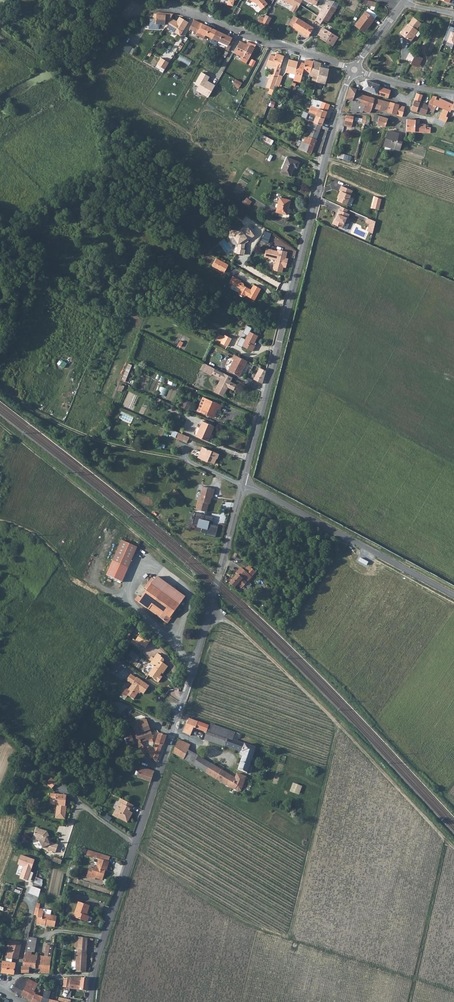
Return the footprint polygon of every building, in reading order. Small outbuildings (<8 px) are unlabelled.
[(267,5),(269,4),(266,1),(263,4),(260,6),(263,9),(267,5)] [(324,20),(333,5),(328,2),(315,22),(321,25),(324,20)] [(333,5),(324,20),(329,23),(338,8),(333,5)] [(376,19),(366,12),(356,26),(365,33),(376,19)] [(171,18),(173,14),(162,13),(161,14),(154,14),(153,24),(167,25),(171,18)] [(269,26),(273,18),(267,15),(265,17),(261,16),(258,22),(269,26)] [(294,16),(290,25),(294,27),(299,19),(294,16)] [(175,20),(171,18),(167,25),(166,27),(181,36),(189,22),(180,17),(176,23),(174,22),(175,20)] [(414,17),(410,24),(411,25),(409,27),(408,26),(404,30),(407,33),(405,36),(408,39),(408,38),(412,41),(417,35),(416,34),(419,30),(417,29),(422,23),(414,17)] [(315,28),(299,19),(294,27),(294,28),(309,37),(315,28)] [(195,20),(191,28),(196,30),(199,32),(203,24),(195,20)] [(200,36),(201,32),(205,34),(213,38),(217,30),(205,24),(203,24),(199,32),(196,30),(194,33),(200,36)] [(339,37),(323,28),(319,35),(322,37),(321,38),(333,46),(339,37)] [(213,38),(225,43),(229,45),(233,38),(217,30),(213,38)] [(227,49),(235,53),(236,52),(241,41),(243,37),(235,34),(233,38),(229,45),(228,47),(227,49)] [(247,64),(253,52),(248,49),(250,46),(241,41),(236,52),(235,53),(243,57),(241,61),(247,64)] [(126,43),(123,49),(129,53),(133,46),(126,43)] [(413,61),(416,54),(410,52),(407,58),(413,61)] [(268,84),(273,85),(272,88),(275,89),(276,85),(280,75),(283,68),(282,68),(286,56),(278,53),(277,56),(272,54),(269,64),(274,66),(276,62),(279,63),(278,67),(277,67),(275,71),(272,72),(268,84)] [(413,61),(412,64),(419,67),(423,57),(416,54),(413,61)] [(158,64),(166,70),(170,63),(162,58),(158,64)] [(295,74),(299,61),(290,59),(287,72),(295,74)] [(295,74),(294,80),(301,82),(304,71),(311,73),(314,61),(307,59),(306,63),(299,61),(295,74)] [(314,77),(313,80),(318,81),(321,67),(322,63),(314,60),(314,61),(311,73),(310,76),(314,77)] [(321,67),(318,81),(326,83),(330,69),(321,67)] [(219,78),(210,72),(207,77),(210,78),(211,77),(218,81),(219,78)] [(243,83),(236,79),(234,84),(240,88),(243,83)] [(383,86),(367,80),(364,90),(367,91),(374,93),(382,96),(390,97),(392,90),(383,88),(383,86)] [(430,91),(432,84),(426,82),(423,88),(430,91)] [(347,98),(354,100),(357,93),(358,89),(351,86),(347,98)] [(358,103),(361,104),(363,95),(357,93),(354,100),(354,102),(358,103)] [(418,93),(413,109),(418,111),(421,103),(423,95),(418,93)] [(363,95),(361,104),(366,105),(364,111),(371,112),(373,107),(388,112),(391,102),(363,95)] [(321,108),(328,111),(331,104),(320,100),(312,98),(311,100),(322,104),(321,108)] [(440,108),(449,111),(451,112),(452,109),(453,109),(453,104),(441,98),(440,100),(438,107),(440,108)] [(440,100),(437,99),(435,105),(430,103),(430,105),(429,110),(435,112),(437,106),(438,107),(440,100)] [(388,112),(397,114),(400,105),(391,102),(388,112)] [(364,111),(366,105),(361,104),(358,103),(356,108),(358,111),(358,112),(363,113),(364,111)] [(430,105),(421,103),(418,111),(427,114),(429,110),(430,105)] [(313,113),(318,114),(321,108),(312,105),(311,107),(315,108),(313,113)] [(407,107),(400,105),(397,114),(404,116),(407,107)] [(318,114),(326,117),(328,111),(321,108),(318,114)] [(447,116),(449,111),(440,108),(438,112),(447,116)] [(433,120),(443,124),(447,116),(438,112),(433,120)] [(311,119),(323,124),(326,117),(318,114),(313,113),(311,119)] [(345,121),(352,123),(354,116),(346,114),(345,121)] [(378,122),(377,123),(387,126),(389,119),(377,115),(373,116),(372,118),(373,120),(378,122)] [(303,140),(299,149),(312,153),(322,127),(329,130),(330,127),(323,124),(311,119),(309,125),(310,125),(306,134),(307,135),(305,141),(303,140)] [(408,119),(408,124),(407,131),(416,131),(416,124),(420,124),(421,119),(408,119)] [(400,133),(389,130),(384,146),(400,150),(402,142),(398,140),(400,133)] [(272,146),(275,140),(265,136),(263,141),(272,146)] [(282,172),(291,176),(295,166),(297,167),(300,162),(288,157),(282,172)] [(346,204),(352,190),(341,185),(339,190),(341,191),(337,200),(346,204)] [(379,209),(381,199),(376,197),(372,207),(379,209)] [(280,198),(277,212),(288,215),(291,200),(280,198)] [(350,213),(346,212),(340,209),(339,209),(333,223),(342,227),(347,217),(348,217),(350,213)] [(370,223),(368,228),(373,230),(376,221),(368,217),(366,221),(370,223)] [(249,225),(240,230),(231,229),(230,235),(234,235),(239,243),(237,252),(245,254),(246,249),(245,248),(246,243),(245,242),(247,241),(248,242),(249,241),(249,240),(256,235),(249,225)] [(269,243),(271,236),(265,233),(262,241),(269,243)] [(283,272),(284,267),(285,264),(288,264),(289,258),(287,257),(289,251),(280,249),(279,250),(267,247),(265,256),(275,258),(277,262),(275,263),(274,267),(276,270),(283,272)] [(213,265),(225,271),(230,264),(218,257),(213,265)] [(243,280),(238,277),(234,284),(242,288),(240,292),(240,295),(244,296),(246,296),(246,295),(255,300),(261,288),(254,284),(251,290),(250,289),(250,288),(244,284),(245,283),(242,281),(243,280)] [(249,330),(246,336),(247,336),(246,338),(254,342),(258,335),(249,330)] [(221,340),(221,342),(228,346),(232,338),(225,334),(224,335),(219,332),(218,336),(219,336),(218,338),(221,340)] [(254,342),(246,338),(242,345),(253,350),(256,345),(253,344),(254,342)] [(247,360),(234,353),(232,357),(234,358),(228,369),(239,375),(247,360)] [(204,369),(212,373),(212,371),(215,366),(207,362),(204,369)] [(127,382),(134,365),(129,363),(122,381),(127,382)] [(229,373),(215,366),(212,371),(221,376),(214,390),(223,395),(228,386),(233,388),(236,383),(230,380),(226,378),(229,373)] [(258,367),(252,379),(261,384),(265,371),(258,367)] [(161,387),(160,394),(167,396),(168,388),(161,387)] [(180,405),(187,408),(191,400),(184,396),(180,405)] [(220,408),(222,404),(203,396),(197,409),(213,416),(217,407),(220,408)] [(197,433),(197,434),(208,439),(214,425),(203,420),(201,425),(198,424),(195,431),(195,433),(197,433)] [(183,437),(189,439),(190,436),(179,431),(177,437),(182,439),(183,437)] [(219,453),(202,447),(199,456),(207,460),(208,459),(214,462),(216,456),(217,457),(219,453)] [(195,509),(206,512),(209,503),(210,504),(211,498),(213,497),(215,489),(202,486),(200,496),(199,495),(195,509)] [(214,537),(216,526),(210,524),(212,517),(193,513),(190,523),(196,524),(195,526),(199,527),(199,531),(204,532),(203,534),(214,537)] [(119,540),(110,561),(126,568),(135,547),(119,540)] [(238,584),(241,588),(252,577),(242,568),(229,583),(234,588),(238,584)] [(247,572),(252,576),(256,573),(250,568),(247,572)] [(138,603),(168,624),(173,616),(172,615),(185,597),(157,576),(138,603)] [(145,648),(151,640),(141,633),(136,640),(133,638),(131,642),(137,646),(139,643),(145,648)] [(157,653),(154,657),(154,658),(151,656),(149,660),(151,662),(150,664),(153,667),(148,675),(157,681),(162,673),(163,674),(168,666),(162,663),(164,661),(164,659),(161,657),(161,656),(157,653)] [(116,659),(111,665),(119,670),(123,663),(116,659)] [(132,685),(136,678),(131,675),(126,681),(132,685)] [(149,686),(137,678),(136,678),(132,685),(128,691),(131,692),(128,696),(134,700),(139,692),(143,695),(149,686)] [(127,690),(126,690),(122,695),(126,698),(128,696),(131,692),(128,691),(127,690)] [(136,721),(139,727),(147,724),(145,718),(136,721)] [(238,769),(248,773),(256,747),(244,743),(244,744),(234,741),(235,739),(237,733),(211,723),(210,726),(207,732),(209,725),(189,718),(183,732),(190,736),(194,728),(206,733),(204,739),(240,752),(239,755),(242,756),(238,769)] [(154,738),(148,723),(147,724),(139,727),(133,728),(136,734),(139,743),(141,743),(144,747),(146,746),(144,742),(154,738)] [(136,734),(124,738),(128,747),(135,745),(138,744),(141,748),(144,747),(141,743),(139,743),(136,734)] [(156,744),(163,746),(167,736),(159,734),(156,744)] [(179,739),(173,753),(233,790),(236,788),(238,785),(243,787),(246,777),(237,773),(235,777),(188,749),(190,745),(179,739)] [(151,756),(158,758),(163,746),(156,744),(154,749),(150,748),(148,752),(151,756)] [(151,782),(154,772),(148,769),(141,768),(137,778),(151,782)] [(57,784),(51,779),(46,784),(52,789),(57,784)] [(293,786),(299,789),(302,785),(296,781),(293,786)] [(65,806),(67,795),(56,794),(55,804),(55,805),(56,805),(57,805),(55,818),(65,819),(66,807),(64,807),(64,806),(65,806)] [(122,799),(121,802),(117,809),(115,810),(112,815),(118,818),(127,822),(132,813),(129,811),(130,809),(131,809),(133,805),(122,799)] [(46,831),(36,827),(32,838),(38,840),(41,847),(54,852),(57,844),(49,841),(48,842),(46,837),(48,836),(46,831)] [(96,858),(98,853),(88,850),(87,855),(96,858)] [(89,868),(86,877),(91,878),(91,876),(96,877),(103,879),(105,872),(104,871),(105,869),(106,870),(110,857),(98,853),(96,858),(99,859),(97,867),(94,866),(93,869),(89,868)] [(35,861),(21,856),(18,865),(24,867),(20,878),(28,881),(35,861)] [(73,917),(87,921),(89,916),(86,915),(89,905),(78,902),(73,917)] [(33,915),(38,916),(37,920),(55,923),(57,916),(43,913),(44,909),(35,907),(33,915)] [(25,948),(29,932),(26,931),(26,934),(24,933),(24,936),(22,936),(20,943),(4,940),(3,950),(8,951),(7,959),(14,959),(19,959),(18,967),(21,968),(22,959),(23,954),(25,948)] [(76,971),(85,972),(85,971),(87,954),(86,954),(87,944),(78,943),(75,943),(75,947),(78,947),(77,953),(76,953),(76,959),(76,961),(75,965),(76,971)] [(40,973),(49,973),(53,947),(46,946),(45,958),(32,958),(32,954),(23,954),(22,959),(21,968),(21,973),(29,973),(29,970),(40,970),(40,973)] [(2,961),(3,964),(1,973),(14,974),(16,964),(2,961)] [(81,977),(71,978),(68,988),(68,991),(79,993),(80,990),(86,991),(88,979),(86,978),(84,977),(81,977)] [(12,990),(21,995),(25,988),(23,987),(27,979),(19,978),(18,980),(17,979),(12,990)] [(64,979),(62,987),(68,988),(71,978),(64,979)] [(36,985),(27,979),(23,987),(25,988),(21,995),(31,1001),(35,994),(32,992),(36,985)] [(42,998),(38,996),(40,987),(43,989),(44,986),(38,982),(36,985),(32,992),(35,994),(31,1001),(41,1001),(42,998)] [(50,1000),(47,999),(49,992),(44,991),(42,998),(41,1001),(49,1001),(50,1000)]
